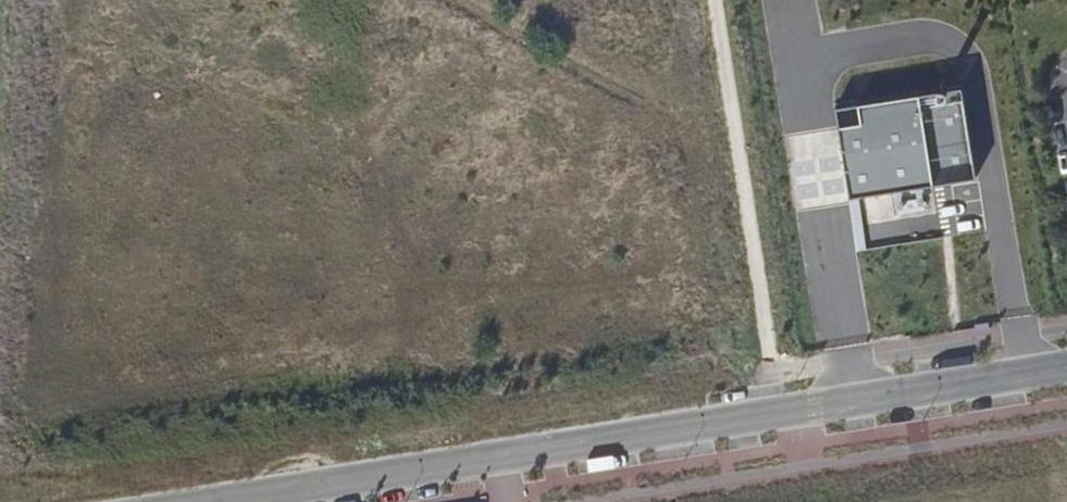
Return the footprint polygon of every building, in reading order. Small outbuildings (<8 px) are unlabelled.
[(960,87),(834,107),(849,203),(860,201),(975,183),(960,87)] [(860,201),(849,203),(857,254),(868,252),(860,201)]
